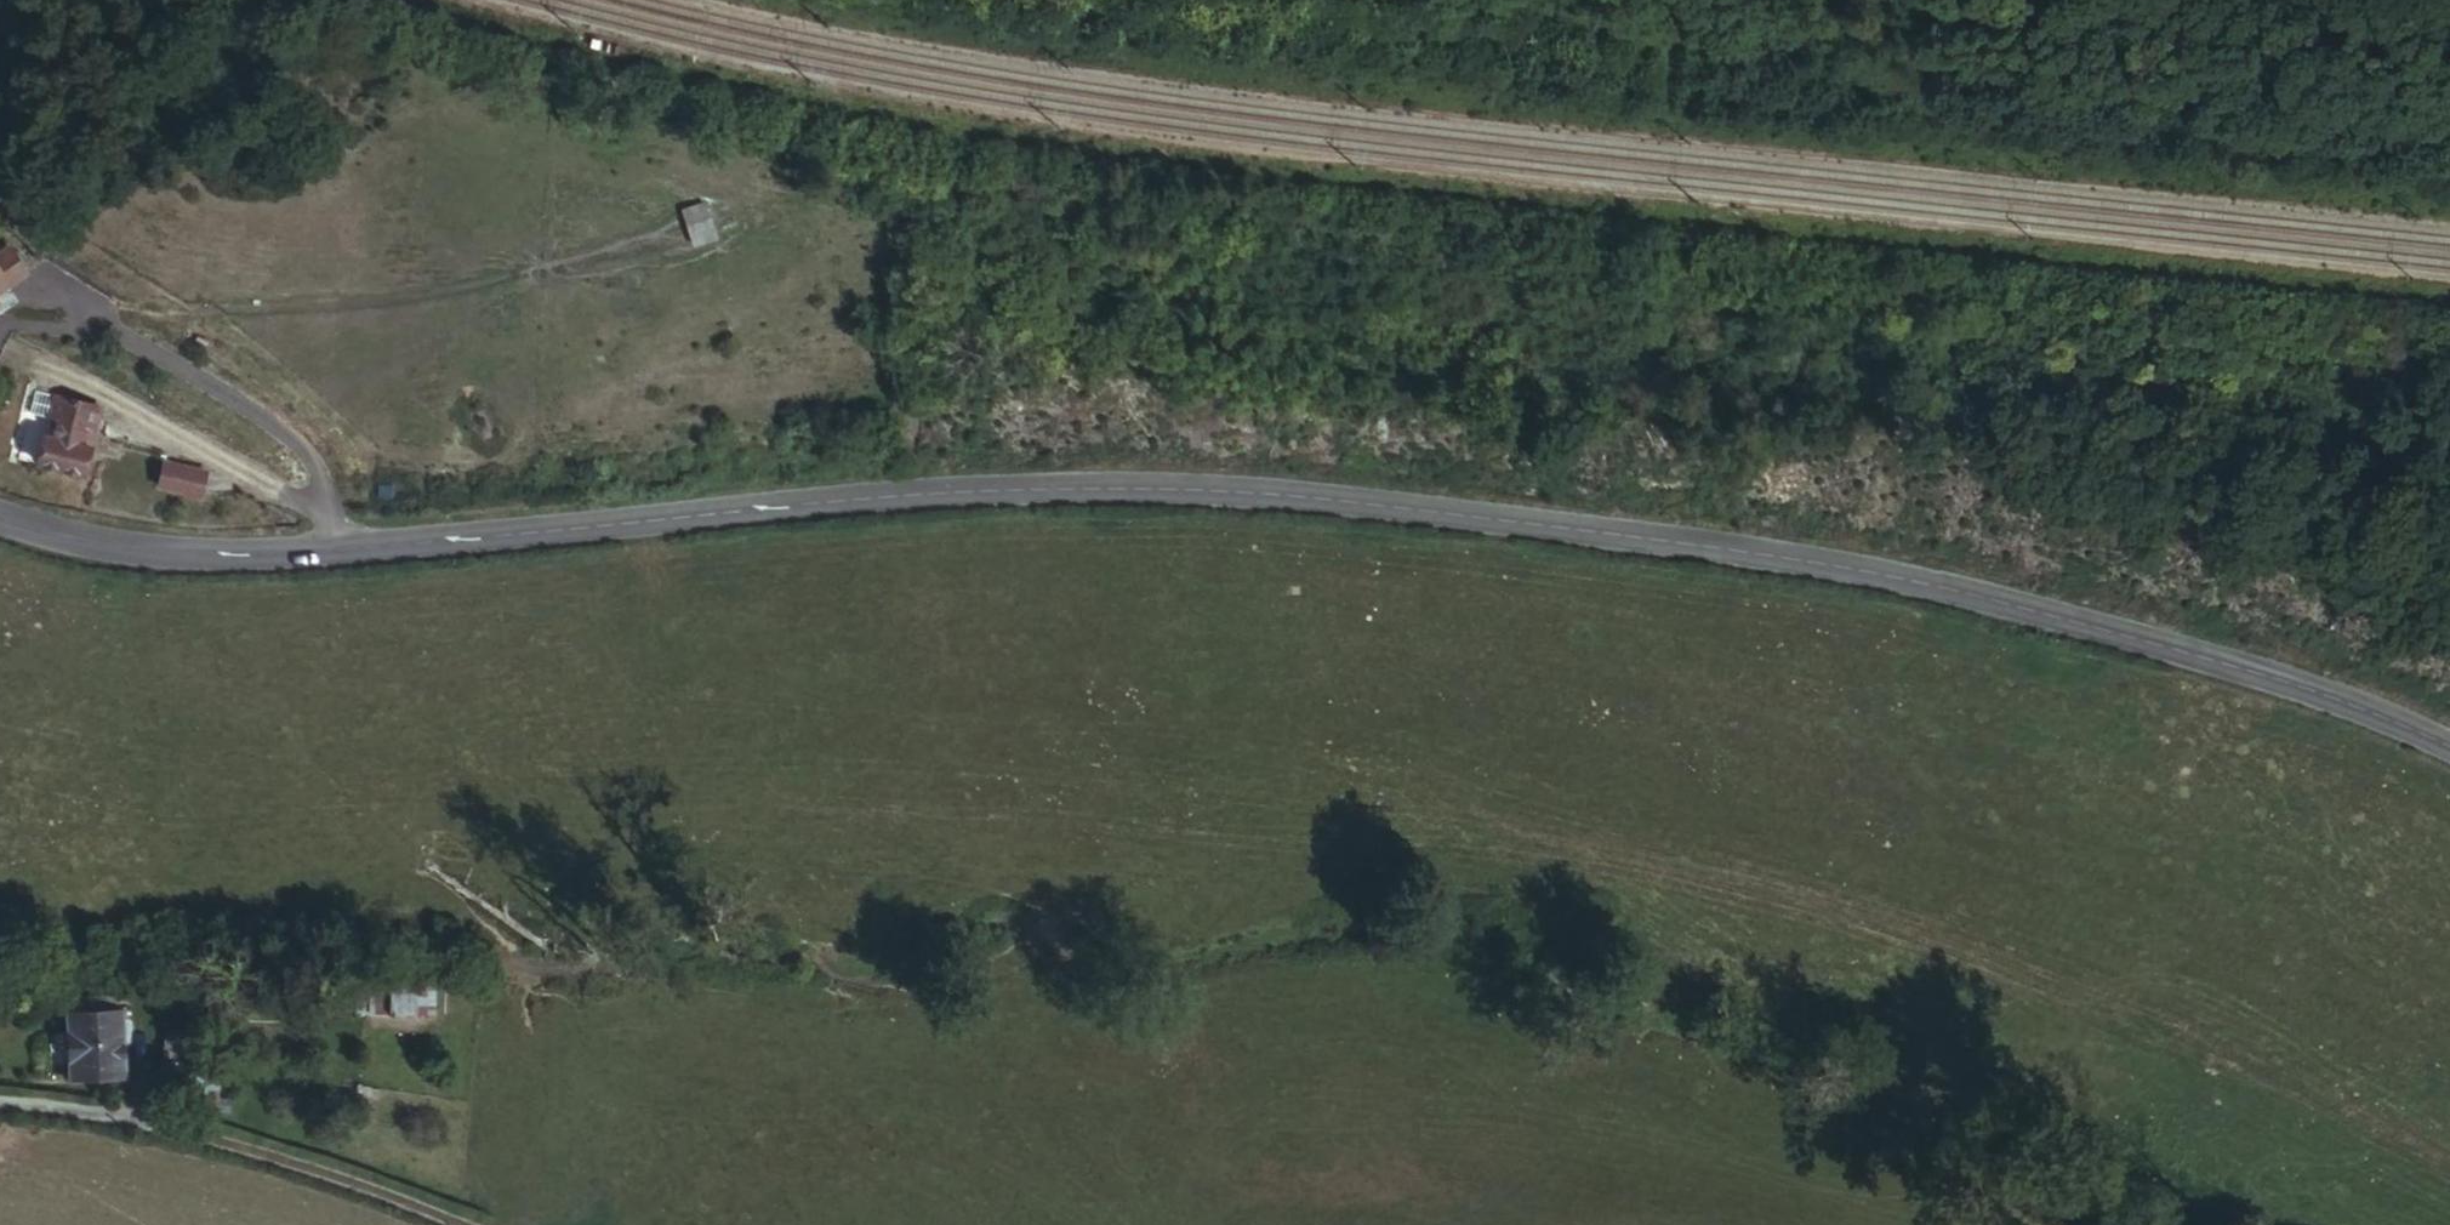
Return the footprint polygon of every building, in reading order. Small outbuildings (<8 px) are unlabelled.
[(30,279),(16,248),(0,256),(0,262),(12,287),(30,279)] [(0,302),(0,324),(9,319),(0,302)] [(99,436),(105,412),(40,394),(33,418),(60,426),(55,443),(47,441),(40,469),(88,481),(95,453),(87,451),(90,434),(99,436)] [(205,504),(211,480),(170,470),(164,493),(205,504)] [(121,1014),(120,1000),(79,1002),(79,1017),(121,1014)] [(127,1074),(125,1014),(121,1014),(79,1017),(74,1017),(76,1077),(127,1074)]
